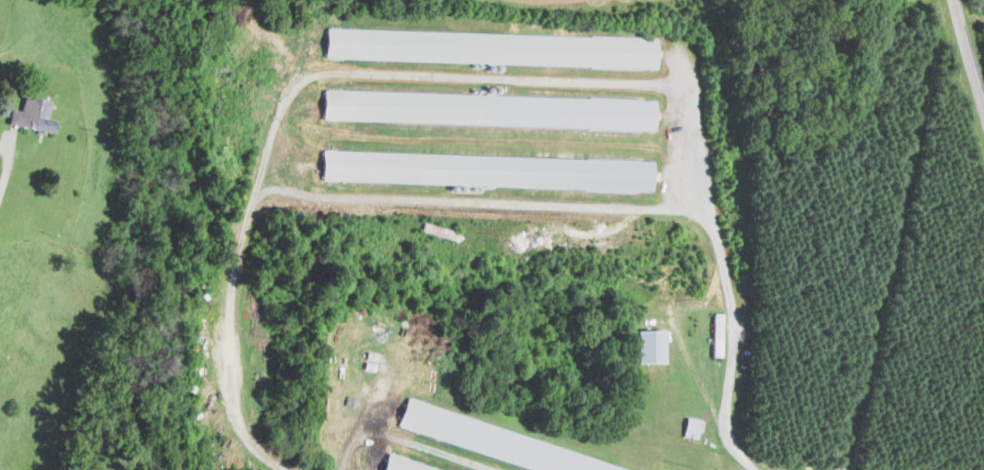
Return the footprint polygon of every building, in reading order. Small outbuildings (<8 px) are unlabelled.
[(656,66),(657,35),(323,29),(323,59),(656,66)] [(320,120),(653,129),(654,98),(321,89),(320,120)] [(50,100),(22,94),(19,110),(8,108),(5,123),(52,132),(55,119),(47,118),(50,100)] [(318,181),(652,189),(652,158),(318,151),(318,181)] [(661,361),(661,329),(632,329),(633,362),(661,361)] [(393,430),(530,469),(638,469),(402,400),(393,430)] [(700,418),(685,416),(682,436),(696,438),(700,418)] [(383,459),(380,469),(422,469),(383,459)]
